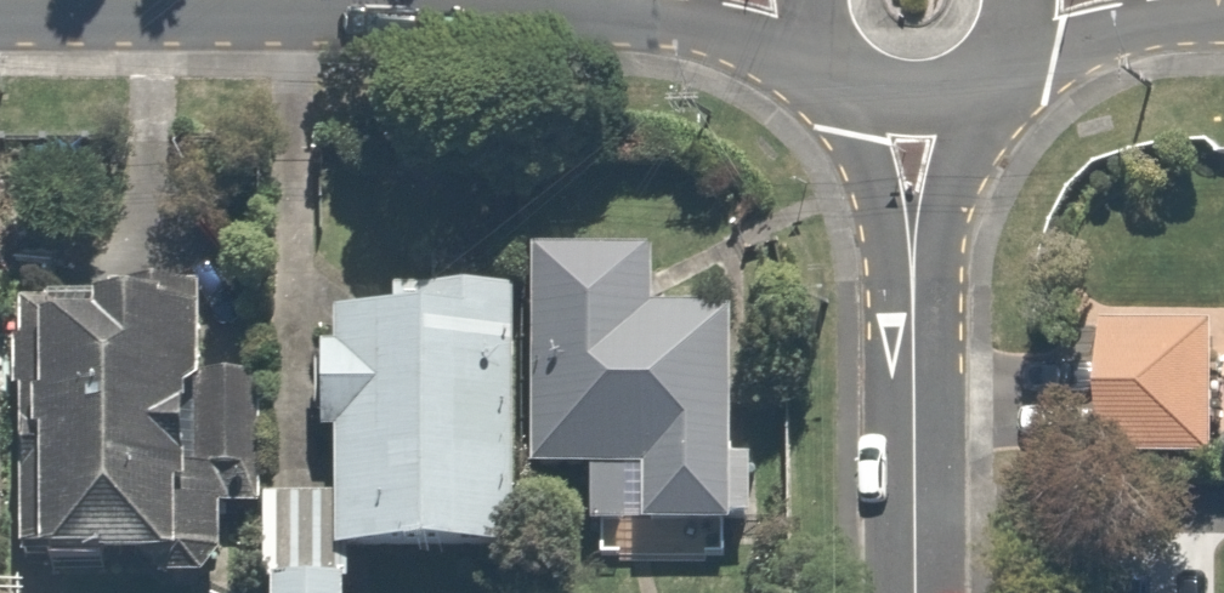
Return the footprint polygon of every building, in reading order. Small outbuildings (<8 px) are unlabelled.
[(675,276),(557,269),(546,471),(615,475),(612,537),(748,545),(761,326),(672,321),(675,276)] [(539,295),(413,287),(411,324),(352,320),(336,574),(521,586),(539,295)] [(232,315),(128,316),(128,337),(73,338),(75,571),(238,569),(237,514),(283,513),(282,386),(233,387),(232,315)] [(1121,323),(1115,460),(1223,465),(1223,328),(1121,323)] [(23,557),(0,555),(0,592),(21,592),(23,557)] [(277,582),(277,592),(361,592),(362,586),(277,582)]
